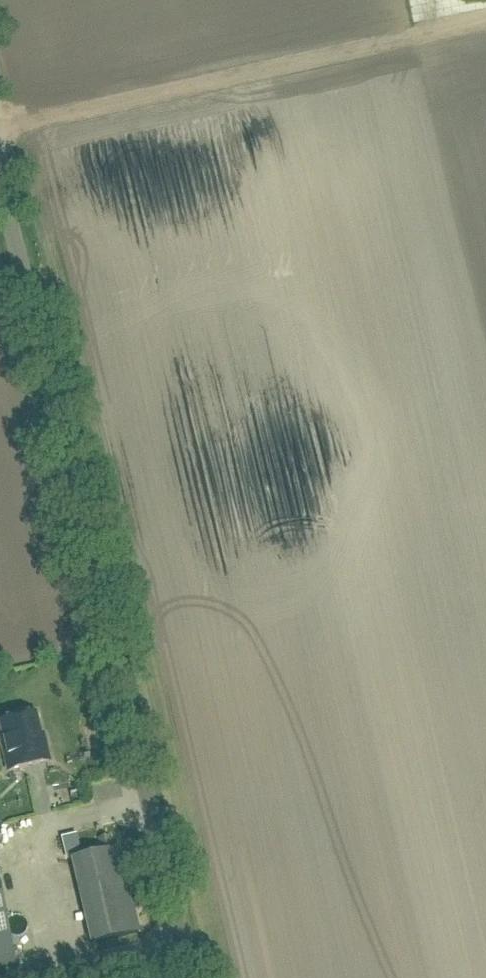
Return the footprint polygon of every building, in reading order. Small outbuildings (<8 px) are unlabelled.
[(34,717),(0,725),(0,727),(6,753),(4,754),(8,773),(48,764),(43,744),(41,745),(34,717)] [(111,785),(111,798),(124,797),(123,784),(111,785)] [(76,837),(60,840),(66,863),(70,862),(81,860),(76,837)] [(90,946),(138,935),(118,851),(81,860),(70,862),(90,946)] [(13,964),(0,908),(0,967),(13,964)]
